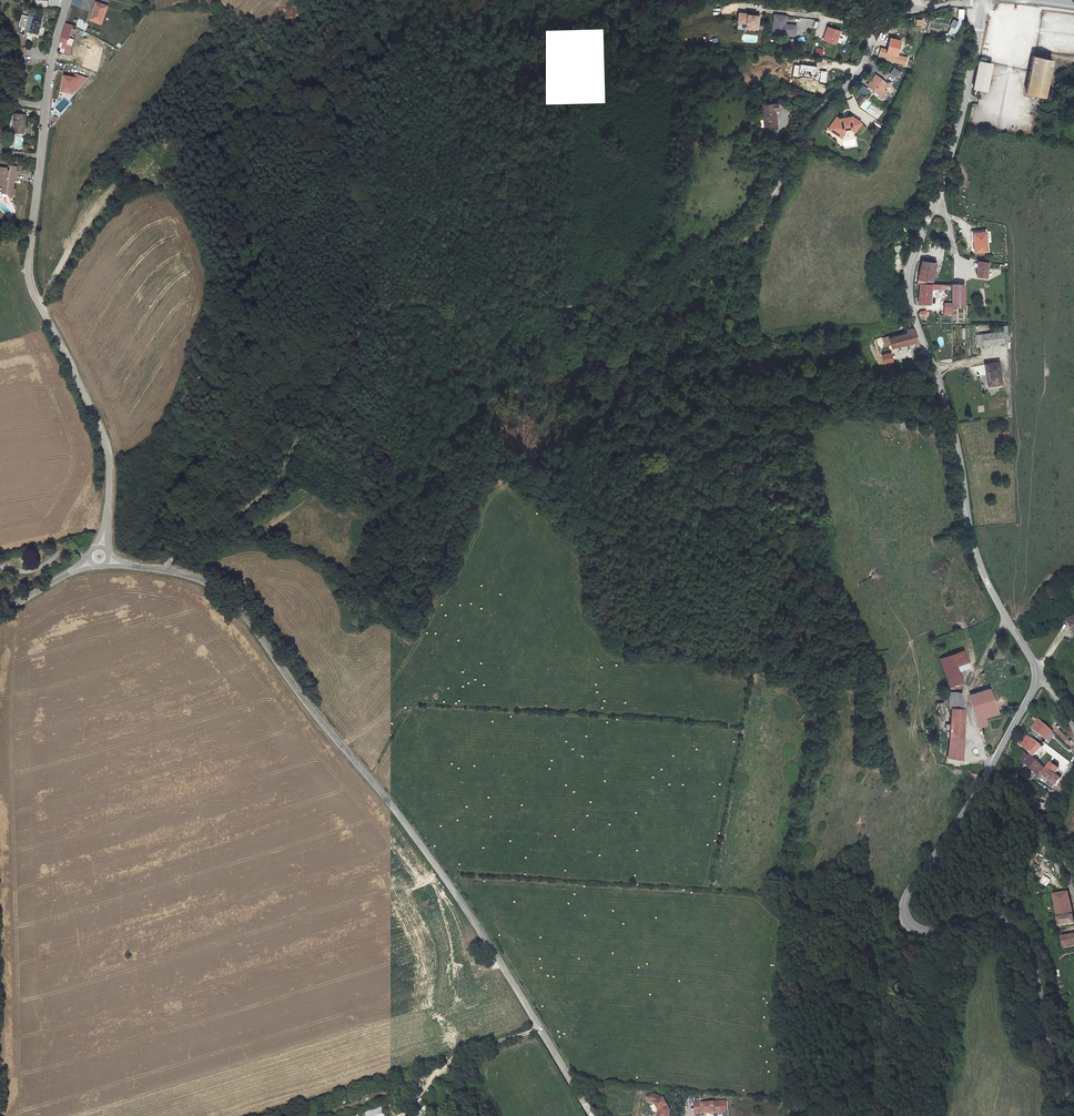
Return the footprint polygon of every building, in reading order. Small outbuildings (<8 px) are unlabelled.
[(107,6),(94,2),(88,19),(100,24),(107,6)] [(955,37),(966,12),(960,9),(956,21),(953,20),(947,34),(955,37)] [(750,16),(741,15),(739,31),(759,34),(761,18),(749,17),(750,16)] [(797,26),(786,25),(786,16),(774,15),(772,33),(784,34),(796,36),(797,26)] [(23,33),(26,18),(19,17),(16,31),(23,33)] [(23,36),(28,37),(32,19),(26,18),(23,33),(23,36)] [(41,21),(32,19),(28,37),(37,39),(41,21)] [(78,30),(83,32),(86,24),(81,22),(78,30)] [(68,40),(71,26),(64,25),(62,34),(61,38),(68,40)] [(839,32),(828,28),(826,33),(828,34),(825,41),(835,45),(839,32)] [(902,41),(890,37),(886,52),(898,55),(902,41)] [(68,40),(61,38),(59,51),(68,53),(71,41),(68,40)] [(878,57),(896,62),(898,57),(880,52),(878,57)] [(1033,56),(1029,55),(1026,71),(1022,91),(1043,95),(1050,59),(1033,56)] [(94,76),(106,64),(98,57),(86,69),(94,76)] [(977,59),(972,89),(985,91),(991,62),(980,60),(977,59)] [(900,71),(894,68),(890,75),(897,78),(900,71)] [(72,92),(72,89),(74,91),(86,78),(75,73),(72,76),(62,75),(60,90),(72,92)] [(879,94),(885,87),(887,83),(876,74),(868,85),(879,94)] [(858,92),(863,96),(868,90),(863,86),(858,92)] [(888,90),(885,87),(879,94),(883,97),(888,90)] [(764,111),(765,125),(777,124),(775,110),(775,104),(762,105),(762,111),(764,111)] [(24,117),(9,116),(8,132),(23,133),(24,117)] [(839,118),(836,117),(828,129),(837,135),(841,130),(844,129),(849,128),(852,128),(855,130),(861,122),(851,116),(839,118)] [(0,176),(0,194),(0,199),(11,199),(12,190),(9,190),(9,185),(13,185),(13,179),(12,179),(12,173),(5,173),(5,178),(3,177),(3,176),(0,176)] [(983,249),(982,234),(981,230),(969,231),(969,232),(971,250),(983,249)] [(918,261),(918,268),(918,282),(924,282),(924,284),(929,284),(930,261),(918,261)] [(974,274),(985,276),(987,262),(976,261),(974,274)] [(962,305),(962,283),(952,283),(950,283),(950,284),(950,301),(950,305),(956,305),(962,305)] [(936,288),(936,284),(929,284),(924,284),(919,284),(916,300),(928,302),(930,289),(936,288)] [(889,347),(916,340),(911,327),(902,329),(903,332),(886,337),(888,344),(889,347)] [(999,330),(979,332),(980,344),(1000,342),(999,330)] [(888,344),(886,337),(885,335),(880,337),(883,346),(888,344)] [(892,352),(881,355),(884,365),(894,362),(892,352)] [(982,363),(985,386),(998,384),(996,362),(982,363)] [(1073,637),(1073,615),(1066,620),(1073,637)] [(961,649),(939,657),(948,686),(959,682),(954,664),(965,660),(961,649)] [(968,694),(975,718),(984,716),(995,712),(987,687),(968,694)] [(957,705),(958,705),(958,694),(947,693),(949,708),(957,708),(957,705)] [(948,725),(948,730),(947,750),(947,756),(962,759),(966,745),(967,745),(964,736),(962,736),(962,709),(962,706),(958,705),(957,705),(957,708),(949,708),(948,725)] [(986,723),(984,716),(975,718),(977,726),(986,723)] [(1047,742),(1056,731),(1040,718),(1031,729),(1047,742)] [(935,728),(927,729),(928,740),(936,739),(935,728)] [(1040,744),(1030,735),(1023,742),(1028,747),(1026,750),(1034,756),(1040,748),(1038,746),(1040,744)] [(1025,754),(1020,760),(1036,776),(1042,769),(1030,757),(1029,758),(1025,754)] [(1046,770),(1045,771),(1054,776),(1055,774),(1057,770),(1048,765),(1045,770),(1046,770)] [(1060,779),(1054,776),(1045,771),(1044,771),(1040,781),(1054,787),(1060,779)] [(1046,801),(1049,795),(1043,792),(1040,798),(1046,801)] [(1039,870),(1042,858),(1032,856),(1029,867),(1039,870)] [(1068,889),(1058,889),(1054,890),(1052,889),(1056,925),(1071,923),(1068,889)] [(1060,936),(1061,948),(1073,947),(1073,935),(1060,936)] [(647,1095),(655,1097),(659,1103),(658,1113),(660,1113),(660,1115),(669,1115),(669,1114),(670,1114),(671,1104),(663,1092),(653,1089),(648,1092),(647,1095)] [(702,1092),(695,1094),(696,1105),(704,1104),(711,1103),(711,1104),(722,1102),(720,1091),(703,1094),(702,1092)] [(412,1113),(418,1115),(419,1115),(425,1107),(418,1103),(412,1113)] [(362,1113),(364,1115),(384,1115),(380,1106),(362,1113)]
